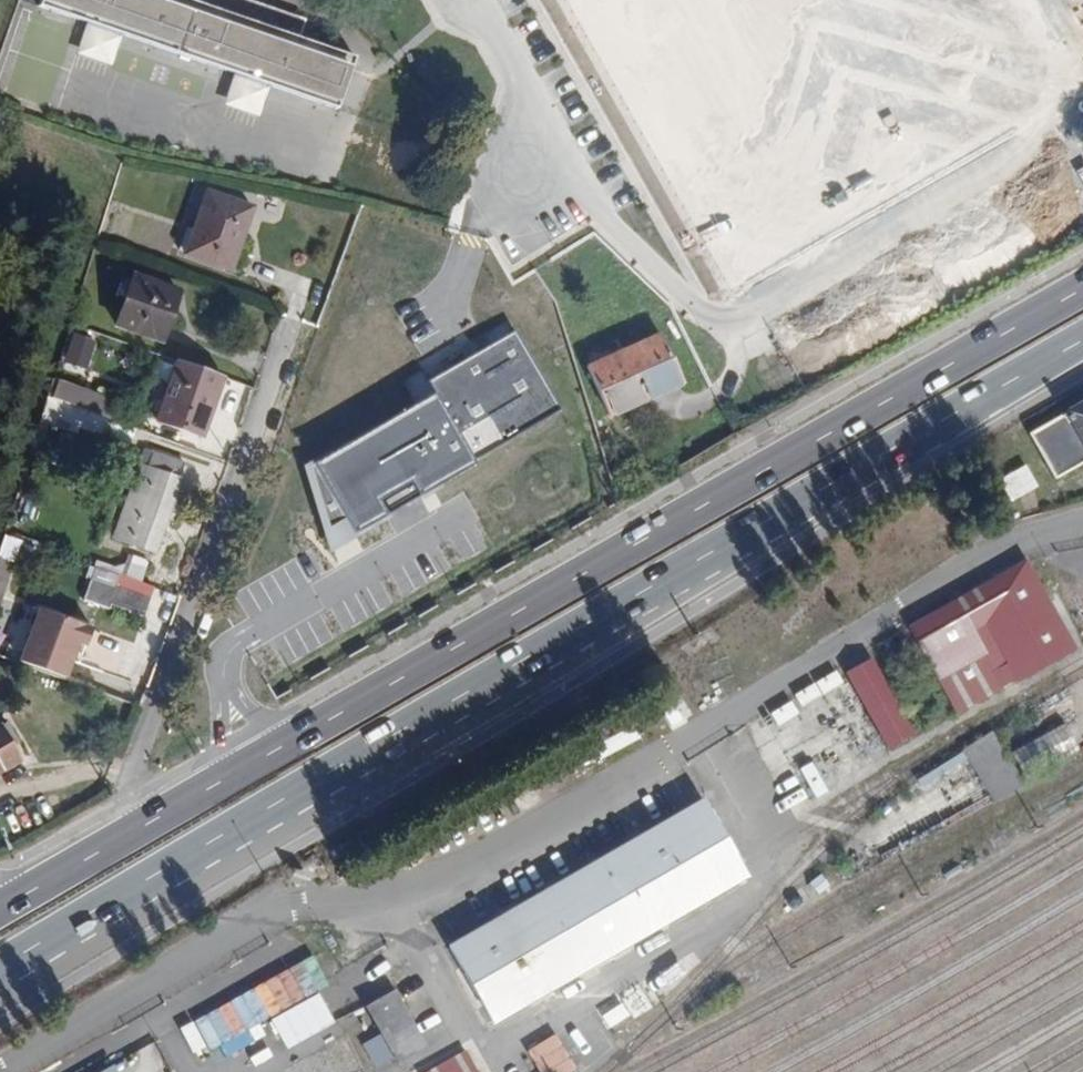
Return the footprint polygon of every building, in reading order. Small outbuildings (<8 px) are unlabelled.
[(248,0),(42,0),(42,1),(338,103),(354,58),(298,39),(305,20),(248,0)] [(255,208),(209,191),(186,254),(231,270),(255,208)] [(599,264),(583,272),(587,283),(604,274),(599,264)] [(180,290),(133,274),(116,324),(162,340),(180,290)] [(639,337),(631,303),(613,308),(621,341),(639,337)] [(74,330),(64,363),(89,371),(99,338),(74,330)] [(565,413),(520,335),(435,383),(442,394),(480,461),(565,413)] [(624,351),(646,399),(682,383),(660,335),(624,351)] [(646,399),(624,351),(591,366),(613,414),(646,399)] [(225,377),(177,361),(156,420),(204,437),(225,377)] [(480,461),(442,394),(321,465),(359,537),(483,469),(480,461)] [(40,421),(83,435),(85,429),(91,411),(48,396),(40,421)] [(112,419),(91,411),(85,429),(106,436),(112,419)] [(1023,449),(1046,486),(1082,465),(1082,413),(1023,449)] [(187,464),(154,453),(149,468),(140,465),(115,538),(155,552),(187,464)] [(0,560),(16,565),(23,540),(7,536),(0,560)] [(1067,661),(1019,579),(902,646),(950,729),(1067,661)] [(116,590),(93,582),(87,598),(110,606),(101,632),(96,631),(87,657),(126,671),(145,616),(143,615),(149,598),(118,587),(116,590)] [(41,605),(21,657),(66,674),(79,640),(88,643),(95,625),(41,605)] [(904,748),(863,675),(838,689),(845,701),(881,762),(904,748)] [(802,812),(884,768),(881,762),(845,701),(765,747),(802,812)] [(0,724),(0,772),(21,760),(0,724)] [(1028,778),(1082,748),(1068,724),(1014,754),(1028,778)] [(1002,779),(985,749),(955,766),(973,796),(1002,779)] [(720,874),(691,823),(448,964),(487,1033),(731,892),(720,874)] [(627,1029),(648,1016),(637,997),(615,1010),(627,1029)] [(389,1008),(358,1026),(384,1071),(403,1071),(419,1063),(389,1008)] [(580,1070),(557,1034),(529,1052),(542,1071),(576,1071),(580,1070)]
